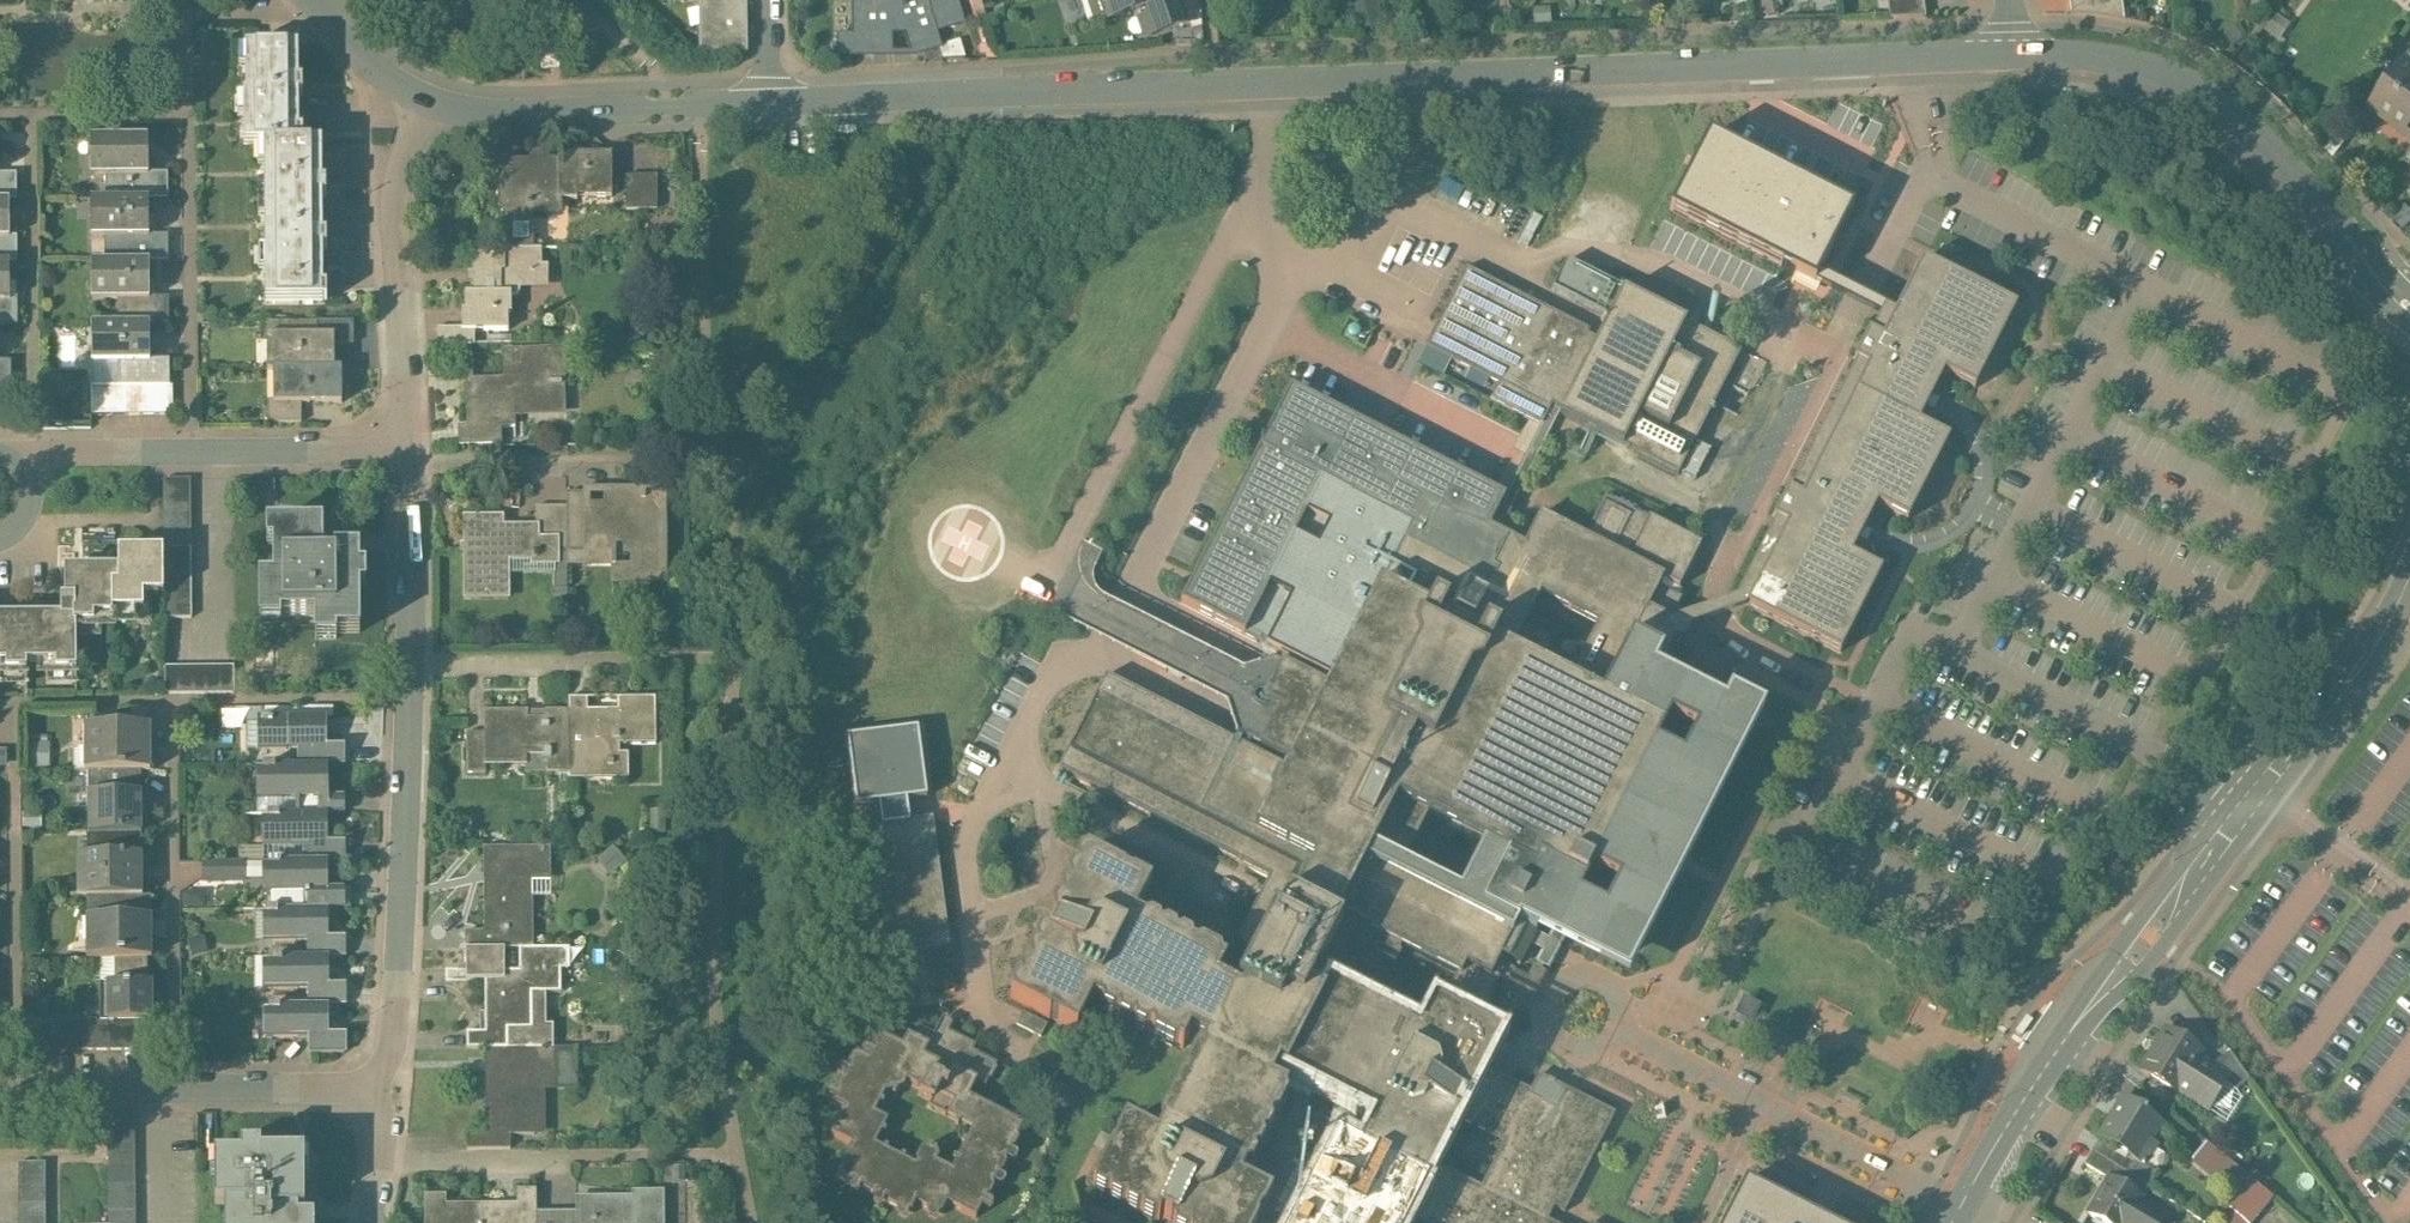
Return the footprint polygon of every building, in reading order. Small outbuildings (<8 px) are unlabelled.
[(711,29),(702,29),(702,50),(745,50),(745,0),(711,0),(711,29)] [(866,11),(855,11),(855,37),(842,37),(842,55),(873,54),(873,28),(907,28),(915,54),(940,46),(924,0),(866,0),(866,11)] [(1089,22),(1093,25),(1108,20),(1101,0),(1081,0),(1089,22)] [(1108,20),(1145,8),(1157,4),(1156,0),(1101,0),(1108,20)] [(1157,4),(1145,8),(1154,35),(1144,38),(1145,40),(1188,25),(1180,0),(1156,0),(1157,4)] [(1196,0),(1180,0),(1188,25),(1191,32),(1202,29),(1201,14),(1196,0)] [(1890,19),(1926,18),(1923,0),(1887,0),(1890,19)] [(2071,14),(2114,19),(2125,21),(2122,0),(2069,0),(2071,14)] [(557,40),(539,41),(541,70),(559,70),(557,40)] [(298,48),(247,48),(247,95),(243,96),(243,146),(265,146),(265,303),(327,303),(327,290),(323,290),(323,252),(327,252),(327,237),(323,237),(323,199),(327,199),(327,185),(323,185),(323,146),(303,146),(303,132),(298,132),(298,95),(303,95),(303,83),(298,82),(298,48)] [(2405,61),(2376,102),(2394,117),(2390,122),(2409,138),(2409,64),(2405,61)] [(1850,204),(1707,131),(1667,207),(1810,281),(1813,276),(1815,271),(1850,204)] [(149,138),(91,138),(91,140),(96,140),(96,174),(91,174),(91,176),(105,176),(149,176),(149,174),(149,138)] [(549,164),(498,165),(499,195),(498,197),(498,201),(498,205),(499,207),(500,210),(502,212),(504,214),(506,215),(508,216),(514,217),(532,217),(532,210),(562,209),(562,199),(577,199),(577,197),(612,197),(612,154),(558,154),(558,160),(549,160),(549,164)] [(149,176),(105,176),(105,199),(149,199),(168,199),(168,173),(149,174),(149,176)] [(10,200),(18,200),(17,174),(0,174),(0,200),(10,200)] [(657,176),(626,176),(626,210),(657,209),(657,176)] [(105,199),(92,199),(92,201),(97,201),(97,237),(92,236),(93,238),(105,238),(150,238),(150,236),(149,199),(105,199)] [(10,238),(10,236),(10,200),(0,200),(0,239),(10,238)] [(10,238),(0,239),(0,262),(11,262),(18,262),(18,236),(10,236),(10,238)] [(150,238),(105,238),(105,260),(106,261),(150,261),(169,261),(169,236),(150,236),(150,238)] [(541,249),(471,249),(471,293),(462,293),(462,309),(461,309),(461,327),(434,327),(435,346),(474,345),(474,331),(507,330),(507,313),(508,313),(508,296),(510,296),(513,296),(515,295),(517,292),(518,289),(517,286),(517,285),(515,283),(513,282),(513,279),(541,278),(541,249)] [(2016,306),(1923,259),(1895,311),(1885,306),(1882,311),(1825,426),(1929,480),(1950,440),(1920,423),(1931,401),(1944,375),(1975,390),(2016,306)] [(106,261),(92,262),(92,301),(118,300),(150,300),(150,298),(150,261),(106,261)] [(11,300),(11,297),(11,262),(0,262),(0,301),(11,300)] [(1566,267),(1554,290),(1566,297),(1578,274),(1566,267)] [(1590,332),(1466,268),(1425,348),(1498,385),(1550,411),(1588,337),(1590,332)] [(1815,271),(1813,276),(1882,311),(1885,306),(1815,271)] [(1623,290),(1589,273),(1575,301),(1610,319),(1623,292),(1623,290)] [(1623,292),(1610,319),(1597,341),(1588,337),(1550,411),(1562,417),(1678,476),(1741,352),(1708,336),(1623,292)] [(11,300),(0,301),(0,325),(19,324),(18,297),(11,297),(11,300)] [(150,298),(150,300),(118,300),(119,324),(150,323),(169,323),(169,298),(150,298)] [(352,322),(316,322),(316,338),(263,340),(264,370),(330,370),(330,347),(353,346),(352,322)] [(151,361),(150,323),(119,324),(92,324),(92,363),(119,363),(151,362),(151,361)] [(555,348),(509,351),(511,386),(474,389),(477,428),(502,426),(503,430),(558,426),(556,388),(563,387),(562,368),(557,368),(555,348)] [(12,387),(12,360),(0,360),(0,387),(12,387)] [(151,362),(119,363),(119,386),(126,386),(140,386),(157,386),(169,385),(169,360),(151,361),(151,362)] [(330,370),(264,370),(265,426),(299,425),(299,411),(338,410),(337,370),(330,370)] [(174,415),(174,386),(169,385),(157,386),(157,415),(174,415)] [(1550,411),(1498,385),(1490,400),(1542,427),(1550,411)] [(112,386),(92,386),(92,415),(112,415),(112,386)] [(126,415),(126,386),(119,386),(112,386),(112,415),(126,415)] [(140,386),(126,386),(126,415),(141,415),(140,386)] [(157,415),(157,386),(140,386),(141,415),(157,415)] [(1518,503),(1562,417),(1550,411),(1542,427),(1507,497),(1518,503)] [(477,428),(459,429),(460,445),(504,442),(503,430),(502,426),(477,428)] [(1854,555),(1865,533),(1877,507),(1908,522),(1929,480),(1825,426),(1776,521),(1737,599),(1747,606),(1840,654),(1882,570),(1854,555)] [(1507,497),(1379,434),(1350,493),(1257,447),(1179,605),(1285,657),(1307,668),(1332,680),(1311,724),(1291,766),(1266,754),(1239,740),(1107,676),(1058,769),(1269,876),(1263,889),(1236,943),(1258,954),(1239,991),(1218,981),(1226,964),(1221,962),(1220,957),(1219,956),(1201,947),(1196,949),(1193,947),(1191,942),(1182,937),(1177,939),(1175,934),(1166,929),(1161,931),(1159,926),(1150,921),(1144,923),(1135,918),(1151,887),(1086,854),(1086,855),(1080,857),(1076,866),(1078,871),(1072,873),(1068,882),(1069,888),(1064,890),(1060,898),(1061,904),(1056,906),(1052,915),(1053,920),(1053,922),(1057,924),(1051,937),(1046,935),(1045,936),(1040,938),(1036,947),(1037,952),(1032,954),(1027,964),(1030,966),(1029,968),(1024,971),(1020,979),(1021,985),(1016,987),(1011,995),(1012,1000),(1011,1001),(1076,1034),(1092,1004),(1103,1008),(1105,1014),(1113,1018),(1119,1018),(1121,1022),(1129,1026),(1135,1025),(1137,1030),(1145,1034),(1151,1033),(1154,1034),(1155,1040),(1174,1049),(1182,1049),(1184,1050),(1191,1036),(1205,1042),(1200,1052),(1195,1054),(1185,1072),(1187,1077),(1185,1081),(1180,1082),(1176,1091),(1178,1097),(1172,1099),(1168,1107),(1170,1113),(1164,1115),(1159,1123),(1161,1131),(1157,1138),(1125,1123),(1092,1187),(1093,1188),(1095,1193),(1104,1198),(1109,1196),(1111,1201),(1120,1206),(1125,1204),(1127,1210),(1136,1214),(1141,1212),(1143,1218),(1152,1222),(1158,1221),(1159,1221),(1161,1217),(1173,1222),(1259,1222),(1272,1198),(1242,1183),(1246,1173),(1252,1172),(1256,1164),(1253,1160),(1259,1157),(1264,1147),(1261,1143),(1267,1141),(1271,1133),(1268,1128),(1272,1122),(1277,1121),(1286,1104),(1283,1099),(1286,1092),(1272,1085),(1275,1079),(1278,1071),(1289,1077),(1290,1081),(1308,1090),(1312,1088),(1318,1091),(1319,1095),(1327,1099),(1331,1098),(1336,1100),(1336,1103),(1344,1107),(1348,1106),(1352,1107),(1352,1111),(1359,1115),(1364,1114),(1373,1118),(1359,1146),(1344,1139),(1318,1191),(1363,1213),(1370,1199),(1419,1222),(1552,1222),(1547,1220),(1554,1207),(1564,1212),(1616,1114),(1565,1088),(1558,1102),(1552,1099),(1483,1064),(1499,1032),(1478,1021),(1504,969),(1509,959),(1519,964),(1536,929),(1525,925),(1530,914),(1621,961),(1670,866),(1650,857),(1678,800),(1699,810),(1747,715),(1655,670),(1661,657),(1665,660),(1675,639),(1681,627),(1671,622),(1670,623),(1664,620),(1664,618),(1648,610),(1664,578),(1631,562),(1651,522),(1648,520),(1605,499),(1585,538),(1541,514),(1525,546),(1503,534),(1518,503),(1507,497)] [(1695,443),(1684,472),(1697,477),(1708,447),(1695,443)] [(192,479),(162,479),(164,619),(195,619),(192,479)] [(661,493),(615,494),(615,487),(584,487),(584,494),(566,494),(566,507),(567,554),(567,567),(610,566),(610,562),(615,562),(615,554),(630,553),(631,581),(653,580),(653,561),(662,561),(661,493)] [(567,554),(566,507),(535,508),(535,528),(557,528),(557,554),(567,554)] [(501,518),(463,519),(463,546),(471,546),(471,555),(463,555),(464,599),(507,598),(507,555),(532,554),(532,557),(534,560),(535,562),(537,563),(539,564),(557,564),(557,554),(557,528),(535,528),(501,528),(501,518)] [(1701,546),(1649,519),(1648,520),(1651,522),(1631,562),(1664,578),(1648,610),(1664,618),(1664,620),(1670,623),(1671,622),(1672,621),(1681,600),(1678,598),(1682,591),(1679,589),(1701,546)] [(358,553),(335,553),(335,565),(323,565),(322,526),(274,527),(274,580),(260,580),(261,619),(315,618),(315,634),(358,634),(358,553)] [(118,551),(118,585),(112,585),(112,579),(73,578),(73,599),(61,600),(61,624),(0,624),(0,663),(7,663),(6,670),(27,670),(27,662),(56,662),(56,670),(76,669),(76,625),(94,624),(94,617),(112,617),(112,612),(143,612),(143,595),(163,595),(163,551),(118,551)] [(1672,621),(1671,622),(1681,627),(1675,639),(1683,644),(1692,627),(1746,608),(1747,606),(1737,599),(1680,618),(1672,621)] [(234,694),(233,667),(165,668),(166,695),(234,694)] [(656,697),(568,698),(568,712),(568,774),(569,780),(630,779),(630,754),(620,754),(620,745),(657,745),(656,697)] [(131,709),(131,726),(87,727),(88,772),(141,771),(151,771),(151,709),(131,709)] [(568,712),(483,712),(483,733),(483,758),(486,758),(546,757),(546,774),(568,774),(568,712)] [(322,718),(262,719),(262,724),(266,724),(267,750),(297,749),(322,749),(322,747),(322,718)] [(848,739),(857,808),(880,805),(906,802),(927,799),(918,730),(848,739)] [(483,733),(466,733),(466,775),(486,774),(486,758),(483,758),(483,733)] [(33,765),(49,765),(50,743),(34,743),(33,765)] [(343,765),(343,746),(322,747),(322,749),(297,749),(298,765),(327,765),(343,765)] [(8,765),(9,748),(0,748),(0,765),(8,765)] [(298,765),(263,766),(263,772),(267,771),(267,801),(296,801),(323,801),(323,797),(323,774),(327,774),(327,765),(298,765)] [(141,771),(89,772),(89,834),(91,834),(96,834),(142,834),(141,771)] [(343,813),(343,797),(323,797),(323,801),(296,801),(296,813),(322,813),(343,813)] [(906,802),(880,805),(882,828),(908,825),(906,802)] [(296,813),(269,814),(269,819),(270,819),(270,847),(309,846),(323,846),(323,842),(322,813),(296,813)] [(946,944),(930,823),(908,825),(882,828),(860,831),(876,953),(946,944)] [(142,834),(96,834),(96,856),(85,856),(85,874),(79,874),(79,896),(88,896),(142,896),(142,834)] [(344,842),(323,842),(323,846),(309,846),(309,861),(324,861),(344,861),(344,842)] [(599,860),(615,873),(629,857),(613,843),(599,860)] [(549,847),(483,848),(484,931),(526,931),(526,886),(512,886),(512,875),(549,875),(549,847)] [(309,861),(269,862),(269,866),(272,866),(272,894),(307,893),(324,893),(324,890),(324,861),(309,861)] [(242,862),(204,862),(204,880),(243,879),(242,862)] [(343,890),(324,890),(324,893),(307,893),(308,909),(325,909),(330,908),(343,908),(343,890)] [(307,893),(272,894),(272,909),(300,909),(308,909),(307,893)] [(154,958),(153,896),(142,896),(88,896),(88,959),(147,958),(154,958)] [(272,909),(268,909),(268,914),(273,914),(274,942),(307,941),(325,941),(325,938),(325,909),(308,909),(300,909),(272,909)] [(484,931),(465,932),(465,948),(519,948),(526,948),(526,931),(484,931)] [(343,938),(325,938),(325,941),(307,941),(308,957),(325,957),(343,957),(343,938)] [(519,948),(465,948),(466,980),(484,980),(485,978),(503,977),(502,971),(519,971),(519,948)] [(519,971),(502,971),(503,977),(485,978),(484,980),(485,1032),(466,1032),(467,1049),(486,1049),(508,1048),(507,1029),(532,1029),(532,1007),(531,992),(561,992),(560,948),(526,948),(519,948),(519,971)] [(308,957),(270,957),(270,963),(273,963),(273,989),(309,989),(325,989),(325,986),(325,957),(308,957)] [(147,958),(122,958),(122,983),(107,983),(108,1021),(122,1021),(138,1021),(147,1020),(147,958)] [(344,1005),(344,985),(325,986),(325,989),(309,989),(309,1005),(325,1005),(344,1005)] [(309,1005),(269,1005),(270,1010),(273,1010),(274,1039),(309,1038),(325,1038),(325,1036),(325,1005),(309,1005)] [(546,1024),(545,1007),(532,1007),(532,1029),(507,1029),(508,1048),(553,1048),(553,1024),(546,1024)] [(1050,1026),(1026,1015),(1020,1028),(1043,1040),(1050,1026)] [(64,1050),(64,1021),(52,1021),(52,1050),(64,1050)] [(79,1021),(64,1021),(64,1050),(79,1050),(79,1021)] [(94,1050),(94,1021),(79,1021),(79,1050),(94,1050)] [(108,1021),(94,1021),(94,1050),(108,1050),(108,1021)] [(122,1021),(108,1021),(108,1050),(122,1049),(122,1021)] [(138,1021),(122,1021),(122,1049),(138,1049),(138,1021)] [(1012,1149),(1015,1148),(1019,1140),(1018,1137),(1024,1125),(969,1096),(977,1082),(986,1086),(989,1079),(992,1078),(997,1068),(996,1065),(997,1063),(973,1051),(976,1045),(949,1031),(943,1042),(933,1037),(935,1034),(920,1027),(914,1038),(908,1035),(903,1046),(881,1035),(880,1037),(877,1038),(872,1046),(873,1050),(868,1059),(857,1054),(856,1056),(855,1056),(852,1057),(848,1065),(849,1068),(843,1080),(840,1081),(836,1089),(837,1092),(831,1104),(844,1111),(843,1112),(840,1113),(836,1121),(837,1125),(832,1136),(852,1146),(836,1175),(839,1176),(840,1179),(848,1184),(851,1182),(863,1188),(864,1192),(872,1196),(875,1195),(887,1201),(888,1204),(896,1208),(900,1207),(911,1213),(917,1202),(918,1205),(927,1210),(930,1209),(941,1214),(947,1204),(976,1219),(987,1197),(990,1196),(994,1188),(993,1185),(999,1173),(1002,1172),(1007,1164),(1006,1161),(1012,1149)] [(2201,1053),(2165,1031),(2140,1070),(2176,1093),(2177,1092),(2197,1059),(2201,1053)] [(344,1036),(325,1036),(325,1038),(309,1038),(309,1054),(344,1054),(344,1036)] [(508,1048),(486,1049),(486,1133),(486,1135),(510,1135),(534,1135),(534,1075),(577,1076),(577,1048),(553,1048),(508,1048)] [(2250,1082),(2229,1053),(2216,1063),(2212,1069),(2227,1078),(2223,1084),(2235,1092),(2250,1082)] [(2197,1059),(2177,1092),(2207,1111),(2223,1084),(2227,1078),(2212,1069),(2197,1059)] [(2146,1112),(2123,1098),(2122,1100),(2123,1100),(2099,1139),(2136,1163),(2144,1168),(2157,1149),(2148,1143),(2159,1122),(2145,1113),(2146,1112)] [(135,1114),(107,1114),(107,1128),(135,1128),(135,1114)] [(135,1128),(107,1128),(108,1142),(135,1142),(135,1128)] [(486,1135),(486,1133),(467,1133),(467,1150),(510,1149),(510,1135),(486,1135)] [(2136,1163),(2099,1139),(2092,1151),(2128,1174),(2136,1163)] [(135,1142),(108,1142),(108,1155),(135,1155),(135,1142)] [(2206,1142),(2192,1159),(2230,1191),(2214,1211),(2228,1222),(2252,1222),(2273,1198),(2206,1142)] [(241,1151),(241,1158),(218,1159),(218,1178),(215,1178),(216,1208),(225,1208),(225,1222),(314,1222),(314,1219),(306,1219),(305,1177),(301,1177),(301,1157),(261,1158),(260,1150),(241,1151)] [(2128,1174),(2092,1151),(2084,1165),(2108,1180),(2109,1178),(2127,1189),(2133,1178),(2128,1174)] [(135,1155),(108,1155),(108,1169),(135,1169),(135,1155)] [(45,1162),(18,1163),(18,1177),(46,1176),(45,1162)] [(135,1169),(108,1169),(108,1183),(135,1183),(135,1169)] [(46,1176),(18,1177),(18,1190),(46,1190),(46,1176)] [(2100,1197),(2099,1196),(2087,1215),(2100,1222),(2125,1222),(2139,1200),(2141,1197),(2127,1189),(2109,1178),(2108,1180),(2109,1180),(2100,1197)] [(667,1222),(687,1222),(685,1181),(665,1182),(667,1222)] [(1746,1181),(1725,1222),(1828,1222),(1814,1216),(1746,1181)] [(135,1183),(108,1183),(108,1197),(135,1197),(135,1183)] [(46,1190),(18,1190),(19,1204),(46,1204),(46,1190)] [(477,1205),(478,1222),(536,1222),(536,1216),(536,1190),(515,1190),(515,1206),(512,1206),(512,1205),(477,1205)] [(579,1201),(579,1222),(661,1222),(661,1193),(635,1193),(635,1201),(579,1201)] [(426,1196),(426,1222),(478,1222),(477,1205),(448,1205),(447,1196),(426,1196)] [(135,1197),(108,1197),(108,1211),(135,1211),(135,1197)] [(2139,1200),(2125,1222),(2161,1222),(2165,1216),(2139,1200)] [(46,1204),(19,1204),(19,1218),(46,1218),(46,1204)] [(108,1211),(108,1222),(135,1222),(135,1211),(108,1211)]
